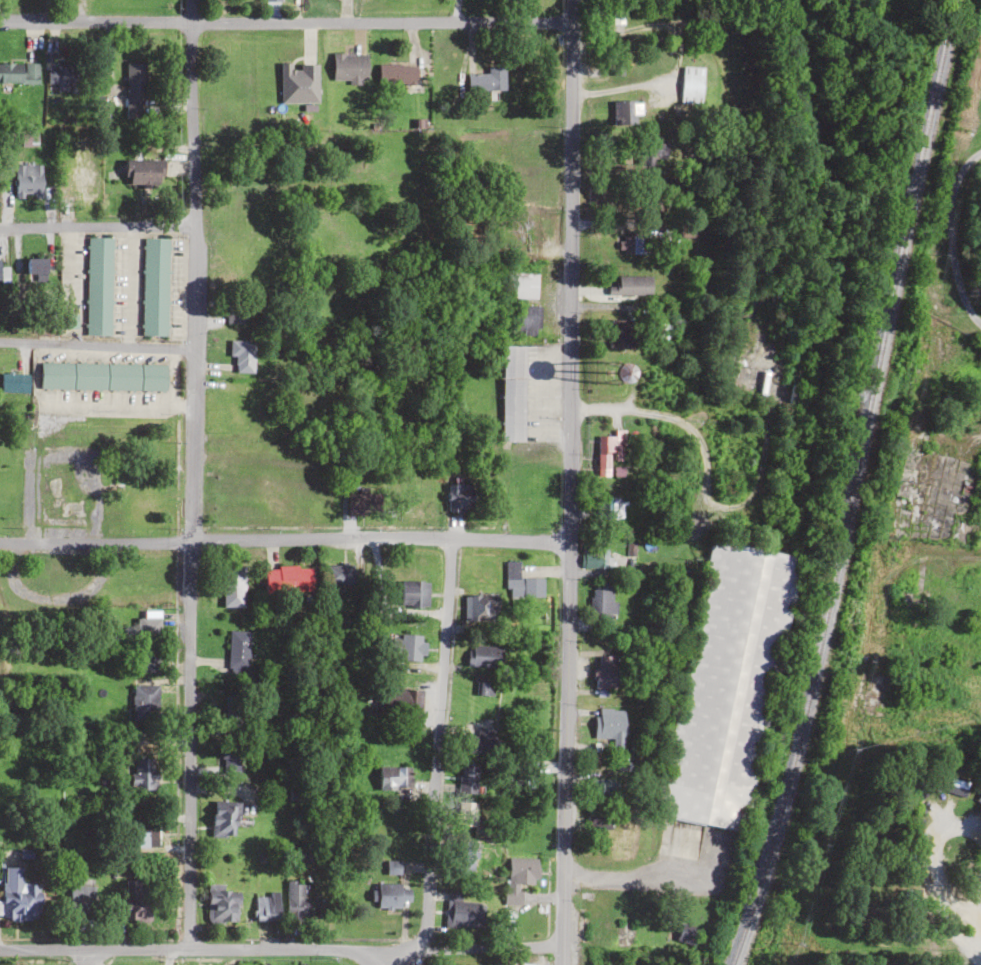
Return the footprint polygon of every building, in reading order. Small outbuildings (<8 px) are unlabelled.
[(332,83),(366,83),(366,54),(332,54),(332,83)] [(37,83),(37,62),(0,62),(0,83),(37,83)] [(143,62),(125,62),(125,119),(143,119),(143,62)] [(317,64),(279,64),(279,103),(317,103),(317,64)] [(69,86),(69,91),(80,91),(80,65),(47,65),(47,86),(69,86)] [(378,85),(415,85),(415,65),(378,65),(378,85)] [(504,90),(504,66),(487,66),(487,75),(474,75),(474,90),(504,90)] [(700,105),(704,68),(682,66),(679,103),(700,105)] [(613,101),(613,124),(635,124),(635,101),(613,101)] [(128,161),(128,186),(163,186),(162,160),(128,161)] [(41,165),(16,165),(16,195),(41,195),(41,165)] [(96,170),(64,170),(64,195),(96,195),(96,170)] [(622,253),(633,254),(633,244),(635,244),(635,237),(623,237),(622,253)] [(86,335),(111,335),(112,238),(87,238),(86,335)] [(167,336),(168,238),(142,238),(142,336),(167,336)] [(45,259),(27,259),(27,274),(45,274),(45,259)] [(643,268),(611,268),(611,284),(643,284),(643,268)] [(506,299),(537,299),(537,273),(506,273),(506,299)] [(226,323),(241,323),(241,306),(226,306),(226,323)] [(537,306),(510,306),(510,335),(537,335),(537,306)] [(627,320),(608,320),(608,348),(627,348),(627,320)] [(235,373),(254,373),(254,341),(229,341),(229,357),(235,357),(235,373)] [(525,442),(525,347),(501,347),(501,442),(525,442)] [(39,389),(165,390),(165,364),(39,363),(39,389)] [(28,392),(28,374),(1,374),(1,392),(28,392)] [(597,434),(597,476),(622,477),(622,464),(623,464),(623,430),(612,430),(612,435),(597,434)] [(474,483),(446,483),(446,512),(474,512),(474,483)] [(347,514),(383,514),(383,493),(347,493),(347,514)] [(520,561),(506,561),(506,595),(542,595),(542,575),(520,575),(520,561)] [(325,583),(352,583),(352,564),(325,564),(325,583)] [(243,565),(223,565),(223,605),(243,605),(243,565)] [(312,566),(265,566),(265,590),(312,590),(312,566)] [(427,580),(400,580),(400,605),(427,605),(427,580)] [(590,583),(590,612),(614,612),(614,583),(590,583)] [(493,593),(463,593),(463,621),(493,621),(493,593)] [(140,636),(160,635),(158,610),(139,611),(140,636)] [(248,630),(227,630),(227,664),(248,664),(248,630)] [(422,634),(397,634),(397,660),(422,660),(422,634)] [(502,668),(505,647),(468,643),(466,663),(502,668)] [(158,644),(137,644),(138,672),(158,672),(158,644)] [(615,655),(597,655),(597,689),(615,689),(615,655)] [(476,693),(492,694),(493,682),(476,681),(476,693)] [(158,684),(131,684),(131,719),(158,719),(158,684)] [(378,714),(419,715),(419,688),(379,687),(378,714)] [(594,740),(624,740),(624,709),(603,709),(603,721),(594,721),(594,740)] [(493,728),(473,728),(473,755),(493,755),(493,728)] [(240,774),(240,743),(218,743),(218,774),(240,774)] [(131,789),(155,789),(155,757),(131,757),(131,789)] [(477,793),(477,762),(457,762),(457,793),(477,793)] [(411,765),(378,765),(378,789),(411,789),(411,765)] [(965,796),(970,778),(952,773),(947,791),(965,796)] [(590,797),(613,797),(613,778),(590,778),(590,797)] [(237,800),(213,800),(212,835),(237,836),(237,800)] [(475,802),(459,802),(457,872),(473,872),(475,802)] [(157,813),(136,813),(136,849),(157,849),(157,813)] [(519,882),(537,883),(538,857),(509,856),(508,902),(518,903),(519,882)] [(22,883),(22,866),(2,866),(1,917),(38,918),(39,883),(22,883)] [(125,879),(123,920),(152,922),(153,900),(141,900),(142,880),(125,879)] [(306,879),(287,879),(287,920),(306,920),(306,879)] [(377,882),(377,907),(400,907),(400,900),(409,900),(409,882),(377,882)] [(237,921),(237,886),(207,886),(207,921),(237,921)] [(446,927),(481,927),(481,902),(460,902),(460,891),(446,891),(446,927)] [(68,912),(92,912),(92,893),(68,893),(68,912)] [(279,920),(279,893),(255,893),(255,920),(279,920)] [(634,946),(634,921),(605,921),(605,946),(634,946)]
